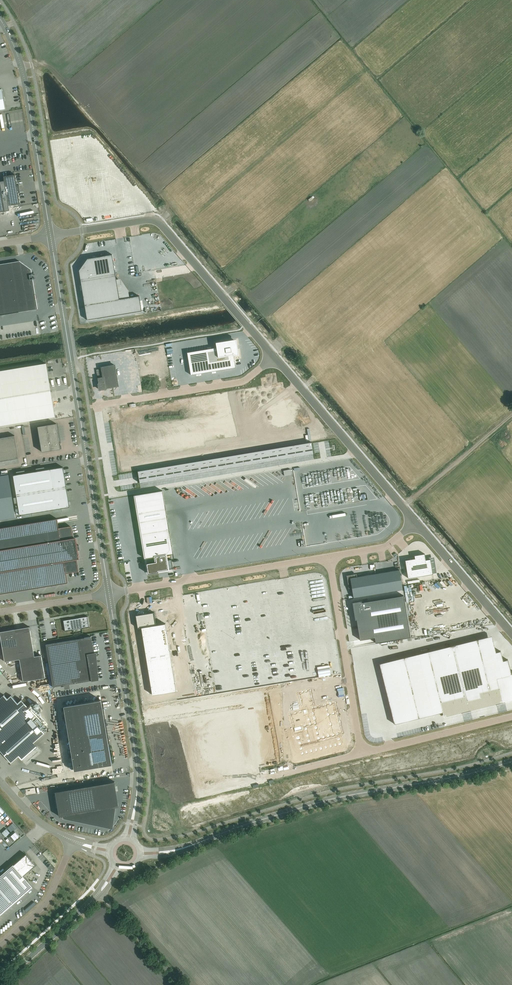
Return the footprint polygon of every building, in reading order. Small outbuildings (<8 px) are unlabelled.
[(16,174),(4,176),(6,187),(2,188),(1,181),(0,181),(0,212),(5,211),(3,195),(7,195),(9,205),(20,204),(19,193),(21,193),(19,185),(17,185),(16,174)] [(88,259),(79,270),(87,320),(142,311),(139,296),(130,297),(120,299),(117,279),(115,268),(114,266),(112,254),(102,256),(97,257),(93,258),(88,259)] [(38,309),(31,269),(20,261),(0,264),(0,315),(38,309)] [(239,355),(237,339),(216,343),(217,348),(187,352),(191,375),(236,368),(234,356),(239,355)] [(0,371),(0,426),(55,416),(46,363),(0,371)] [(116,364),(101,366),(101,368),(96,369),(98,383),(97,383),(99,391),(107,390),(107,389),(119,387),(116,364)] [(290,397),(110,427),(114,427),(118,450),(115,450),(119,474),(118,474),(312,442),(308,419),(293,422),(289,397),(291,397),(290,397)] [(61,449),(56,423),(38,426),(42,452),(61,449)] [(18,458),(15,435),(0,438),(0,461),(18,458)] [(312,442),(303,443),(305,455),(314,454),(312,442)] [(303,443),(294,445),(296,457),(305,455),(303,443)] [(294,445),(286,446),(288,458),(296,457),(294,445)] [(286,446),(277,448),(279,460),(288,458),(286,446)] [(277,448),(268,449),(270,461),(279,460),(277,448)] [(268,449),(260,451),(262,463),(270,461),(268,449)] [(260,451),(251,452),(253,464),(262,463),(260,451)] [(251,452),(242,454),(244,466),(253,464),(251,452)] [(242,454),(234,455),(236,467),(244,466),(242,454)] [(234,455),(225,457),(227,469),(236,467),(234,455)] [(225,457),(216,458),(218,470),(227,469),(225,457)] [(216,458),(207,459),(209,471),(218,470),(216,458)] [(207,459),(199,461),(201,473),(209,471),(207,459)] [(199,461),(190,462),(192,474),(201,473),(199,461)] [(190,462),(181,464),(183,476),(192,474),(190,462)] [(181,464),(173,465),(175,477),(183,476),(181,464)] [(173,465),(164,467),(166,479),(175,477),(173,465)] [(70,507),(63,467),(13,475),(20,515),(70,507)] [(164,467),(155,468),(157,480),(166,479),(164,467)] [(155,468),(147,470),(149,482),(157,480),(155,468)] [(147,470),(138,471),(140,483),(149,482),(147,470)] [(12,496),(8,474),(0,476),(0,498),(12,496)] [(150,511),(166,509),(163,492),(135,497),(138,510),(149,508),(150,511)] [(0,498),(0,520),(15,517),(12,496),(0,498)] [(149,508),(138,510),(143,545),(144,545),(148,572),(148,574),(159,572),(158,571),(159,571),(169,569),(173,568),(172,560),(171,558),(174,557),(172,547),(166,509),(150,511),(149,508)] [(57,519),(0,528),(0,593),(68,582),(66,572),(78,570),(75,558),(79,557),(78,550),(80,550),(79,545),(77,546),(76,539),(73,539),(71,527),(59,529),(57,519)] [(405,560),(408,578),(433,574),(431,559),(426,560),(425,554),(414,555),(415,558),(405,560)] [(357,574),(347,575),(349,588),(352,588),(353,598),(403,589),(400,569),(357,577),(357,574)] [(361,601),(353,602),(355,619),(356,619),(360,640),(375,638),(375,643),(411,637),(404,595),(361,602),(361,601)] [(154,612),(136,615),(138,628),(142,627),(153,695),(177,691),(166,623),(156,625),(154,612)] [(89,627),(88,616),(64,620),(65,631),(89,627)] [(30,627),(15,629),(20,659),(23,681),(45,677),(41,655),(35,656),(30,627)] [(1,641),(5,662),(20,659),(15,629),(9,630),(8,630),(0,632),(0,641),(1,641)] [(98,679),(91,637),(46,644),(53,686),(98,679)] [(381,670),(394,724),(443,712),(444,716),(444,717),(462,713),(463,712),(463,713),(464,712),(468,711),(470,711),(471,710),(496,704),(497,704),(499,704),(503,703),(504,703),(504,702),(505,702),(509,701),(509,700),(511,699),(511,674),(508,659),(503,661),(501,651),(496,652),(494,642),(381,670)] [(303,710),(289,714),(290,714),(295,732),(296,731),(302,754),(341,744),(338,734),(343,732),(335,703),(336,703),(336,702),(315,707),(310,690),(311,690),(311,689),(298,693),(299,693),(303,710)] [(4,695),(0,699),(0,751),(11,763),(18,756),(22,760),(37,746),(34,743),(45,733),(33,719),(37,716),(22,699),(18,702),(11,695),(8,698),(4,695)] [(112,764),(101,700),(64,706),(75,770),(112,764)] [(119,806),(117,797),(116,792),(115,781),(55,791),(59,816),(63,816),(63,818),(64,817),(79,820),(79,821),(86,822),(102,825),(103,825),(104,825),(105,825),(106,825),(106,824),(107,824),(108,824),(109,823),(110,823),(110,822),(111,822),(111,821),(112,820),(112,819),(113,818),(113,817),(114,807),(116,807),(119,806)] [(33,887),(23,876),(36,865),(26,854),(14,865),(13,864),(0,876),(0,916),(33,887)]
